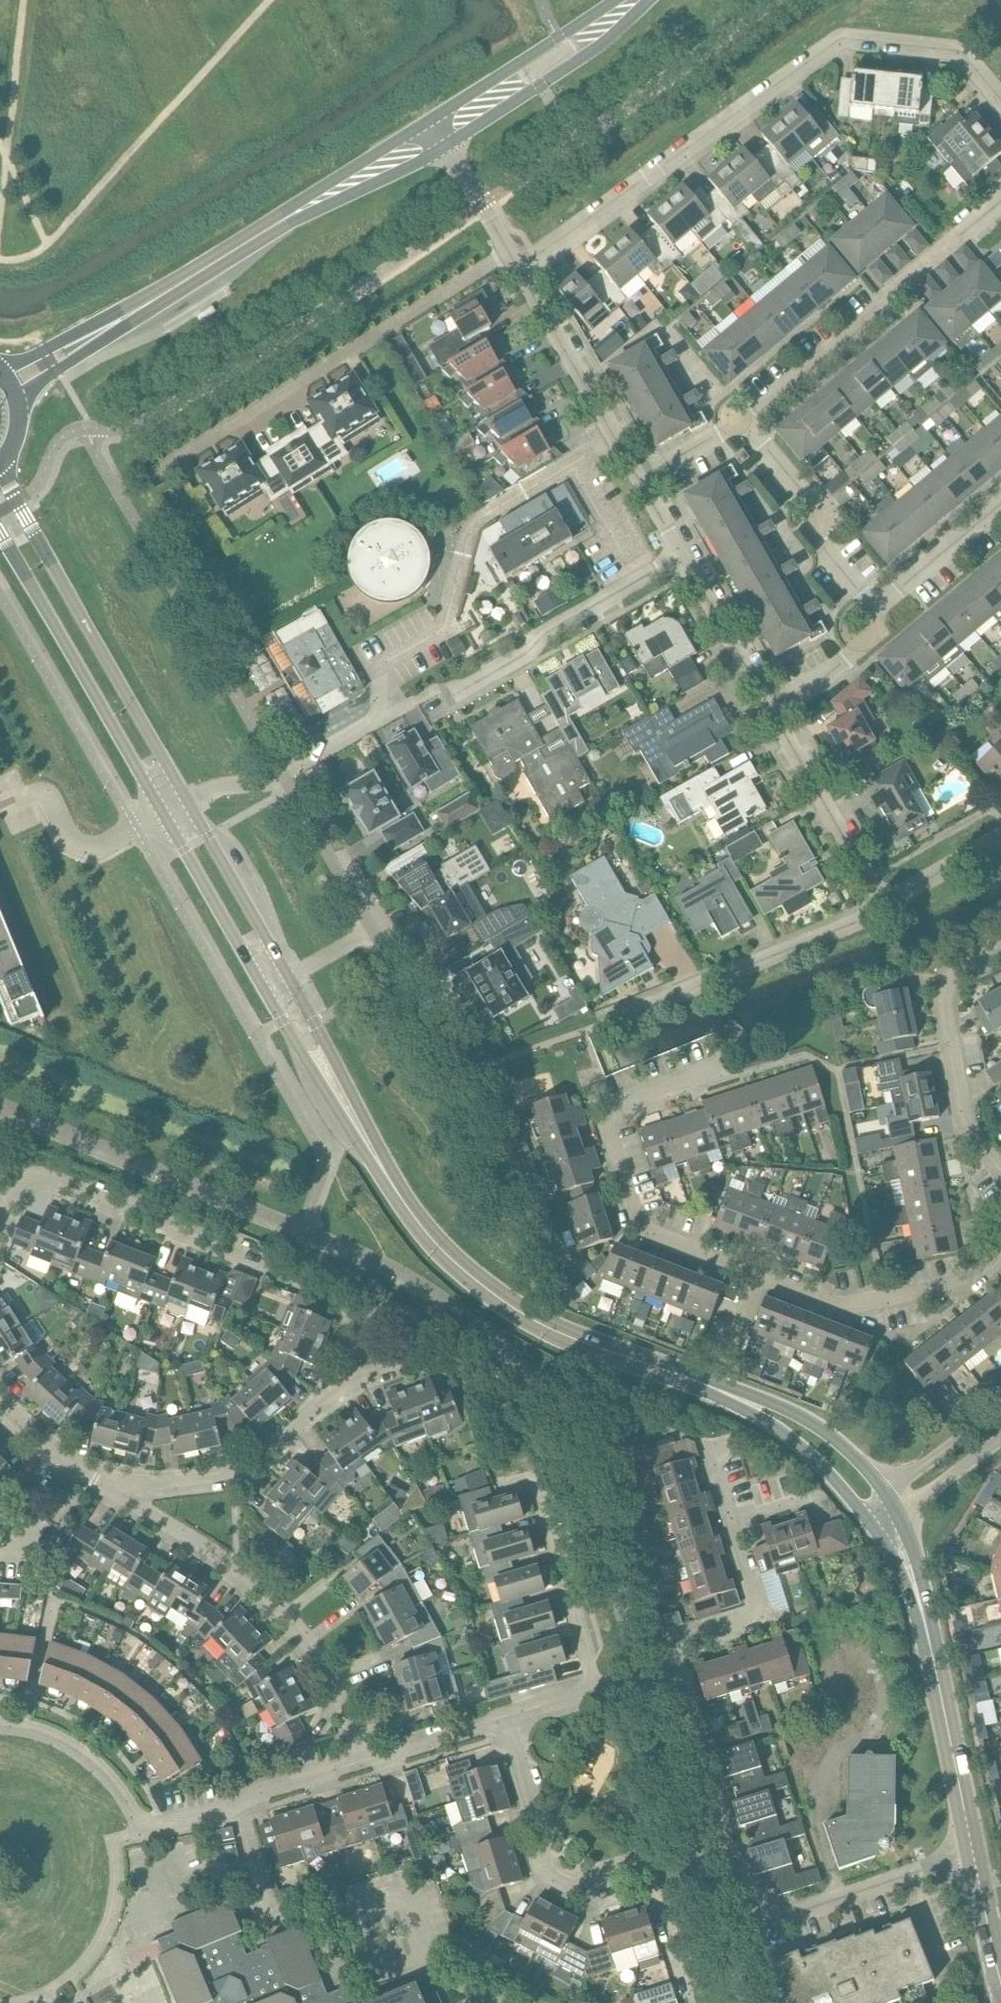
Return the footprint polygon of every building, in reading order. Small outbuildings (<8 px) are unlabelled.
[(853,80),(852,86),(853,86),(852,91),(841,90),(838,118),(850,119),(851,107),(873,110),(878,70),(854,68),(853,80)] [(896,112),(901,73),(878,70),(873,110),(896,112)] [(895,124),(918,126),(930,127),(933,99),(921,98),(922,93),(923,87),(924,75),(901,73),(896,112),(895,124)] [(798,105),(780,120),(806,151),(823,136),(831,145),(840,137),(822,115),(813,123),(798,105)] [(928,138),(951,166),(990,133),(975,115),(957,130),(950,120),(928,138)] [(788,165),(806,151),(780,120),(762,135),(777,153),(768,160),(793,190),(802,182),(788,165)] [(995,175),(987,166),(1000,154),(1000,146),(990,133),(951,166),(973,193),(995,175)] [(727,165),(752,195),(759,204),(777,189),(784,197),(793,190),(768,160),(759,167),(745,150),(727,165)] [(868,159),(850,157),(854,170),(867,172),(868,159)] [(868,159),(867,172),(876,173),(877,160),(868,159)] [(742,204),(752,195),(727,165),(709,180),(724,197),(715,205),(726,218),(728,222),(733,226),(749,213),(742,204)] [(835,186),(843,180),(836,171),(828,178),(833,183),(835,186)] [(859,180),(852,172),(843,180),(849,188),(859,180)] [(840,196),(849,188),(843,180),(835,186),(833,187),(840,196)] [(715,205),(708,196),(699,204),(684,186),(666,201),(692,231),(702,244),(728,222),(726,218),(715,205)] [(913,228),(887,196),(869,211),(895,243),(913,228)] [(674,246),(692,231),(666,201),(648,216),(663,234),(654,241),(672,263),(681,255),(674,246)] [(819,205),(810,213),(817,221),(826,213),(819,205)] [(895,243),(869,211),(852,226),(878,257),(895,243)] [(795,225),(785,233),(792,241),(801,233),(795,225)] [(878,257),(852,226),(833,241),(860,273),(865,268),(878,257)] [(656,276),(672,263),(654,241),(646,248),(631,230),(613,245),(638,276),(648,268),(656,276)] [(782,249),(792,241),(785,233),(776,241),(782,249)] [(754,253),(763,246),(756,238),(748,245),(754,253)] [(621,291),(638,276),(613,245),(595,260),(610,278),(601,285),(619,307),(628,299),(621,291)] [(836,294),(842,290),(854,279),(829,249),(811,264),(834,291),(836,294)] [(757,251),(747,259),(754,267),(764,259),(757,251)] [(747,259),(738,267),(744,275),(754,267),(747,259)] [(708,271),(718,283),(727,276),(720,268),(716,264),(708,271)] [(836,294),(834,291),(811,264),(794,279),(819,309),(836,294)] [(963,280),(989,311),(1000,301),(1000,289),(981,265),(963,280)] [(610,314),(619,307),(601,285),(592,293),(577,275),(559,290),(584,321),(603,306),(610,314)] [(794,279),(776,293),(799,320),(801,323),(819,309),(794,279)] [(971,326),(989,311),(963,280),(945,295),(971,326)] [(715,292),(722,299),(731,291),(725,284),(715,292)] [(678,294),(689,307),(700,298),(689,285),(678,294)] [(452,317),(459,330),(430,347),(442,366),(482,342),(478,335),(491,327),(487,321),(492,318),(493,318),(494,317),(494,316),(495,315),(495,314),(495,313),(494,312),(494,311),(482,291),(455,307),(459,313),(452,317)] [(715,292),(706,300),(712,307),(722,299),(715,292)] [(801,323),(799,320),(776,293),(758,308),(784,338),(801,323)] [(945,295),(933,305),(927,310),(953,341),(971,326),(945,295)] [(766,353),(772,348),(784,338),(758,308),(741,322),(766,353)] [(690,313),(680,321),(686,329),(696,321),(690,313)] [(919,314),(914,318),(901,329),(934,368),(934,367),(930,363),(934,364),(947,353),(947,347),(919,314)] [(741,322),(723,337),(749,367),(766,353),(741,322)] [(884,343),(886,346),(909,374),(916,382),(934,368),(901,329),(884,343)] [(656,350),(664,346),(657,335),(641,344),(643,348),(611,367),(622,387),(675,357),(674,354),(662,361),(656,350)] [(731,382),(749,367),(723,337),(705,352),(731,382)] [(500,344),(500,343),(497,338),(442,370),(451,379),(458,372),(464,378),(461,381),(472,392),(495,378),(489,368),(498,363),(492,353),(498,350),(499,349),(500,347),(500,346),(500,345),(500,344)] [(602,342),(594,348),(604,361),(612,354),(602,342)] [(909,374),(886,346),(884,343),(866,358),(892,388),(909,374)] [(980,373),(998,358),(991,349),(973,364),(980,373)] [(413,357),(401,364),(414,387),(426,379),(413,357)] [(675,357),(622,387),(634,407),(674,383),(665,367),(677,360),(675,357)] [(849,372),(851,375),(874,403),(892,388),(866,358),(849,372)] [(1000,374),(1000,362),(1000,361),(991,369),(998,377),(1000,374)] [(509,383),(515,379),(517,378),(517,377),(517,376),(517,375),(517,374),(517,373),(517,372),(514,367),(495,378),(472,392),(459,399),(468,408),(475,401),(481,407),(478,410),(489,421),(512,407),(506,398),(515,393),(509,383)] [(973,378),(967,370),(957,378),(963,386),(973,378)] [(857,417),(874,403),(851,375),(849,372),(831,387),(857,417)] [(335,439),(376,413),(353,375),(337,386),(337,388),(329,393),(327,392),(310,402),(324,424),(290,446),(309,476),(344,454),(335,439)] [(976,381),(966,389),(972,397),(982,389),(976,381)] [(674,383),(634,407),(645,426),(698,397),(696,393),(684,400),(674,383)] [(814,402),(816,405),(839,432),(857,417),(831,387),(814,402)] [(937,408),(947,400),(941,392),(931,400),(937,408)] [(435,396),(424,403),(431,415),(443,408),(435,396)] [(512,407),(489,421),(476,428),(486,437),(492,431),(498,436),(495,439),(506,450),(529,437),(523,427),(532,422),(526,412),(532,408),(533,407),(534,406),(535,405),(535,404),(535,403),(534,402),(531,396),(512,407)] [(698,397),(645,426),(657,447),(689,429),(692,433),(708,423),(702,412),(694,417),(688,407),(700,400),(698,397)] [(937,408),(931,400),(921,408),(928,416),(937,408)] [(814,402),(796,416),(822,447),(839,432),(816,405),(814,402)] [(950,403),(940,411),(946,418),(956,410),(950,403)] [(940,411),(931,419),(937,426),(946,418),(940,411)] [(778,431),(781,434),(804,461),(822,447),(796,416),(778,431)] [(987,431),(1000,448),(1000,419),(987,431)] [(898,431),(904,438),(913,430),(907,423),(898,431)] [(540,456),(549,451),(543,441),(549,438),(550,437),(551,436),(551,435),(552,434),(552,433),(552,432),(551,432),(551,431),(548,426),(529,437),(506,450),(493,458),(503,467),(509,460),(515,465),(512,469),(524,480),(547,467),(540,456)] [(913,430),(904,438),(910,446),(920,438),(913,430)] [(904,438),(898,431),(888,439),(894,446),(904,438)] [(1000,469),(1000,448),(987,431),(969,446),(994,475),(1000,469)] [(894,446),(896,448),(900,454),(910,446),(904,438),(894,446)] [(255,467),(241,445),(225,455),(225,458),(218,462),(215,461),(199,472),(222,509),(264,483),(273,498),(309,476),(290,446),(255,467)] [(969,446),(952,460),(976,490),(994,475),(969,446)] [(750,458),(745,451),(743,449),(734,455),(741,464),(750,458)] [(867,466),(877,458),(871,450),(861,458),(867,466)] [(867,466),(861,458),(851,466),(858,474),(867,466)] [(952,460),(934,475),(959,504),(976,490),(952,460)] [(880,461),(870,469),(876,477),(886,469),(880,461)] [(730,481),(738,476),(732,465),(715,475),(718,479),(686,497),(697,517),(750,487),(748,484),(736,491),(730,481)] [(870,469),(861,477),(867,485),(876,477),(870,469)] [(835,480),(825,488),(832,495),(842,487),(850,481),(843,473),(835,480)] [(959,504),(934,475),(917,490),(941,519),(959,504)] [(500,522),(500,523),(510,540),(557,512),(568,531),(585,521),(564,485),(500,522)] [(497,495),(488,486),(476,493),(482,504),(497,495)] [(697,517),(708,537),(749,514),(740,497),(752,490),(750,487),(697,517)] [(917,490),(899,504),(924,534),(941,519),(917,490)] [(835,499),(841,506),(851,498),(844,491),(835,499)] [(899,504),(882,519),(906,548),(924,534),(899,504)] [(573,540),(568,531),(557,512),(510,540),(500,523),(484,532),(475,564),(487,586),(492,587),(506,578),(573,540)] [(749,514),(708,537),(720,557),(773,527),(771,524),(759,531),(749,514)] [(906,548),(882,519),(864,534),(888,563),(906,548)] [(413,591),(415,589),(417,586),(420,583),(422,579),(423,576),(425,572),(425,568),(426,564),(426,560),(425,556),(424,552),(416,538),(403,529),(387,527),(372,532),(370,533),(368,534),(367,535),(365,536),(363,539),(360,543),(358,547),(356,552),(355,558),(354,562),(354,565),(355,569),(356,573),(357,577),(359,581),(361,584),(364,587),(368,591),(372,594),(377,596),(393,598),(408,594),(410,593),(412,592),(413,591)] [(762,537),(771,532),(774,530),(773,527),(720,557),(731,577),(772,553),(762,537)] [(731,577),(742,596),(795,566),(794,563),(781,570),(772,553),(731,577)] [(997,561),(985,571),(1000,591),(1000,558),(997,561)] [(742,596),(754,616),(794,593),(785,577),(797,570),(795,566),(742,596)] [(970,589),(993,616),(998,623),(1000,620),(1000,591),(985,571),(967,586),(970,589)] [(967,586),(950,600),(975,631),(993,616),(970,589),(967,586)] [(754,616),(765,636),(818,606),(816,603),(804,610),(794,593),(754,616)] [(958,646),(958,645),(975,631),(950,600),(932,615),(958,646)] [(818,606),(765,636),(777,657),(809,638),(811,642),(828,633),(822,622),(814,627),(808,616),(820,609),(818,606)] [(325,711),(364,688),(356,674),(319,611),(280,634),(299,666),(289,672),(297,685),(306,679),(325,711)] [(457,618),(465,632),(476,626),(468,612),(457,618)] [(915,630),(940,660),(946,668),(964,653),(958,645),(958,646),(932,615),(915,630)] [(643,624),(624,634),(642,666),(661,656),(676,683),(698,670),(690,657),(697,653),(679,621),(677,622),(674,619),(670,618),(664,617),(645,628),(643,624)] [(922,675),(940,660),(915,630),(897,644),(922,675)] [(897,644),(892,649),(879,659),(904,690),(922,675),(897,644)] [(542,696),(570,745),(582,739),(569,717),(585,708),(579,697),(597,687),(603,698),(620,688),(598,650),(582,659),(583,662),(565,672),(563,670),(546,679),(552,690),(542,696)] [(620,663),(627,675),(637,669),(630,657),(620,663)] [(1000,669),(1000,662),(998,658),(988,666),(995,674),(1000,669)] [(869,673),(873,677),(880,679),(885,675),(878,666),(869,673)] [(871,692),(860,679),(832,703),(842,720),(828,728),(837,745),(834,747),(843,764),(857,756),(863,766),(882,755),(874,742),(875,741),(866,725),(874,720),(861,700),(871,692)] [(969,695),(979,687),(973,680),(963,688),(969,695)] [(960,703),(969,695),(963,688),(953,696),(960,703)] [(647,717),(622,731),(633,751),(643,745),(651,760),(658,757),(669,777),(707,756),(711,764),(729,754),(721,740),(719,742),(715,735),(730,726),(714,699),(655,731),(647,717)] [(591,783),(576,756),(570,745),(545,759),(539,749),(545,746),(518,700),(470,727),(490,762),(490,761),(493,766),(492,766),(492,769),(493,773),(495,776),(498,779),(502,780),(506,781),(514,776),(515,773),(516,769),(515,763),(520,760),(526,770),(523,772),(551,821),(585,801),(578,790),(591,783)] [(934,725),(944,717),(937,709),(928,717),(934,725)] [(946,723),(936,732),(947,745),(958,737),(946,723)] [(422,744),(415,732),(408,736),(405,731),(393,739),(395,743),(388,747),(412,788),(424,781),(432,794),(461,776),(443,746),(428,755),(424,748),(425,747),(423,744),(422,744)] [(1000,792),(1000,735),(992,742),(998,748),(978,764),(1000,792)] [(705,788),(698,775),(659,797),(667,810),(669,809),(677,824),(711,805),(717,816),(714,818),(724,836),(748,823),(746,819),(762,810),(754,795),(758,792),(754,785),(752,787),(749,782),(758,776),(750,762),(705,788)] [(881,791),(872,797),(897,841),(927,824),(910,794),(919,789),(904,762),(874,779),(881,791)] [(424,833),(414,815),(401,822),(399,819),(400,818),(374,774),(367,778),(365,773),(349,783),(351,787),(344,791),(354,808),(353,809),(359,819),(360,819),(370,836),(381,829),(383,833),(382,833),(392,851),(424,833)] [(435,814),(445,831),(481,810),(471,793),(435,814)] [(498,800),(481,810),(494,832),(511,822),(498,800)] [(751,891),(765,916),(785,904),(790,913),(809,902),(804,893),(825,882),(817,868),(810,871),(806,864),(815,859),(794,821),(769,835),(789,870),(751,891)] [(726,848),(731,857),(734,861),(761,846),(753,832),(726,848)] [(425,909),(429,907),(429,906),(452,892),(456,890),(456,891),(500,865),(494,854),(484,859),(476,845),(441,866),(443,868),(432,874),(423,858),(428,855),(422,845),(386,866),(392,877),(416,904),(420,900),(425,909)] [(725,849),(718,853),(722,859),(729,855),(725,849)] [(743,878),(734,861),(731,857),(718,864),(722,872),(704,882),(706,886),(681,900),(697,929),(712,921),(722,938),(740,928),(738,925),(750,918),(731,885),(743,878)] [(669,919),(655,894),(643,900),(639,899),(639,897),(626,894),(606,859),(575,883),(598,914),(600,914),(602,916),(603,917),(604,919),(605,920),(606,922),(606,924),(606,926),(606,928),(605,930),(604,932),(603,933),(601,935),(600,936),(598,936),(596,937),(594,937),(592,937),(590,936),(588,935),(590,952),(590,953),(590,954),(591,955),(592,956),(593,957),(595,957),(597,957),(601,998),(603,998),(602,991),(614,985),(615,987),(630,978),(628,976),(637,971),(639,973),(648,968),(646,966),(650,964),(653,969),(654,969),(640,944),(643,942),(639,936),(669,919)] [(638,887),(642,896),(652,890),(648,882),(638,887)] [(472,926),(452,892),(429,906),(429,907),(448,940),(455,936),(456,936),(472,927),(472,926)] [(509,908),(497,911),(479,921),(489,938),(517,921),(509,908)] [(10,934),(1,914),(0,914),(0,938),(10,934)] [(498,955),(468,973),(495,1019),(528,998),(520,985),(532,978),(514,948),(540,932),(531,917),(490,942),(498,955)] [(10,934),(0,938),(0,962),(18,954),(10,934)] [(18,978),(26,974),(18,954),(0,962),(0,985),(18,978)] [(12,1027),(40,1015),(42,1019),(44,1018),(26,974),(18,978),(0,985),(0,998),(12,1027)] [(874,1008),(877,1008),(879,1020),(918,1011),(916,1001),(910,1002),(907,989),(906,989),(903,976),(879,986),(870,988),(868,989),(867,990),(866,992),(865,994),(864,995),(864,997),(864,999),(865,1001),(866,1003),(867,1004),(868,1005),(869,1007),(871,1008),(873,1008),(874,1008)] [(573,1000),(555,1011),(562,1022),(588,1007),(578,990),(570,994),(573,1000)] [(995,1031),(1000,1028),(1000,994),(999,991),(979,1002),(980,1005),(975,1008),(989,1034),(995,1031)] [(918,1011),(879,1020),(884,1042),(878,1043),(881,1056),(914,1049),(911,1037),(917,1036),(914,1022),(920,1021),(918,1011)] [(834,1029),(842,1027),(840,1015),(831,1016),(834,1029)] [(842,1027),(834,1029),(837,1042),(845,1040),(842,1027)] [(891,1092),(894,1104),(935,1095),(930,1073),(913,1077),(911,1070),(903,1072),(900,1059),(876,1064),(878,1072),(882,1093),(891,1092)] [(986,1072),(995,1085),(1000,1081),(1000,1062),(986,1072)] [(830,1121),(813,1067),(791,1074),(803,1113),(815,1109),(820,1124),(830,1121)] [(845,1085),(859,1082),(856,1068),(842,1071),(845,1085)] [(803,1113),(791,1074),(769,1081),(786,1135),(796,1132),(791,1117),(803,1113)] [(786,1135),(769,1081),(747,1088),(760,1127),(772,1123),(777,1138),(786,1135)] [(760,1127),(747,1088),(725,1095),(743,1149),(752,1146),(747,1131),(760,1127)] [(566,1095),(532,1106),(539,1129),(583,1114),(581,1109),(580,1109),(579,1104),(570,1107),(566,1095)] [(725,1095),(704,1102),(719,1149),(717,1141),(728,1138),(733,1152),(743,1149),(725,1095)] [(935,1095),(894,1104),(896,1116),(887,1118),(891,1140),(895,1138),(915,1135),(913,1123),(939,1117),(935,1095)] [(706,1110),(685,1117),(702,1171),(711,1168),(706,1153),(719,1149),(704,1102),(703,1102),(706,1110)] [(509,1113),(515,1132),(523,1130),(516,1111),(509,1113)] [(583,1114),(539,1129),(546,1150),(580,1139),(576,1128),(585,1125),(584,1120),(585,1119),(583,1114)] [(685,1117),(663,1124),(676,1163),(688,1159),(692,1174),(702,1171),(685,1117)] [(676,1163),(663,1124),(640,1131),(658,1185),(668,1182),(663,1167),(676,1163)] [(859,1139),(856,1140),(859,1154),(882,1149),(880,1142),(879,1135),(872,1137),(859,1139)] [(517,1139),(523,1157),(531,1155),(525,1136),(517,1139)] [(580,1139),(546,1150),(553,1171),(597,1158),(595,1152),(594,1153),(593,1147),(584,1150),(580,1139)] [(884,1173),(940,1162),(935,1139),(894,1147),(897,1160),(882,1163),(884,1173)] [(523,1157),(530,1176),(537,1174),(531,1155),(523,1157)] [(597,1158),(553,1171),(560,1194),(594,1183),(590,1171),(600,1168),(598,1163),(599,1163),(597,1158)] [(944,1184),(940,1162),(884,1173),(885,1183),(901,1180),(903,1192),(944,1184)] [(714,1227),(736,1235),(757,1182),(747,1179),(742,1193),(729,1188),(722,1208),(714,1227)] [(538,1201),(545,1199),(539,1180),(532,1182),(538,1201)] [(757,1182),(736,1235),(757,1243),(772,1205),(760,1201),(766,1186),(757,1182)] [(949,1206),(944,1184),(903,1192),(906,1205),(891,1208),(893,1218),(949,1206)] [(571,1228),(606,1217),(598,1194),(564,1206),(571,1228)] [(772,1205),(757,1243),(779,1251),(799,1199),(790,1195),(784,1210),(772,1205)] [(799,1199),(779,1251),(800,1260),(815,1222),(803,1217),(808,1202),(799,1199)] [(35,1245),(55,1253),(68,1220),(57,1215),(59,1209),(49,1206),(41,1224),(22,1217),(11,1243),(33,1251),(35,1245)] [(953,1229),(949,1206),(893,1218),(895,1227),(910,1224),(912,1237),(953,1229)] [(815,1222),(800,1260),(822,1268),(842,1215),(832,1211),(827,1226),(815,1222)] [(613,1239),(606,1217),(571,1228),(578,1251),(613,1239)] [(80,1224),(68,1220),(55,1253),(51,1265),(85,1278),(95,1251),(83,1247),(93,1222),(82,1218),(80,1224)] [(544,1237),(553,1234),(551,1228),(542,1231),(544,1237)] [(958,1252),(953,1229),(912,1237),(915,1250),(900,1253),(902,1263),(958,1252)] [(554,1240),(553,1234),(544,1237),(546,1243),(554,1240)] [(100,1277),(120,1285),(133,1251),(122,1247),(124,1241),(114,1237),(107,1256),(95,1251),(85,1278),(98,1282),(100,1277)] [(624,1287),(638,1253),(616,1244),(603,1278),(624,1287)] [(145,1255),(133,1251),(120,1285),(141,1293),(139,1298),(152,1303),(162,1277),(150,1272),(158,1254),(147,1250),(145,1255)] [(624,1287),(646,1295),(659,1261),(638,1253),(624,1287)] [(162,1277),(152,1303),(185,1316),(203,1271),(191,1267),(193,1261),(183,1257),(174,1281),(162,1277)] [(581,1272),(590,1265),(584,1258),(575,1266),(581,1272)] [(646,1295),(667,1303),(680,1269),(659,1261),(646,1295)] [(597,1271),(590,1265),(581,1272),(587,1279),(597,1271)] [(667,1303),(688,1311),(701,1277),(680,1269),(667,1303)] [(208,1320),(208,1319),(221,1324),(225,1316),(232,1297),(220,1293),(227,1274),(217,1270),(214,1276),(203,1271),(185,1316),(184,1319),(185,1319),(205,1326),(207,1320),(208,1320)] [(724,1286),(701,1277),(688,1311),(711,1320),(724,1286)] [(78,1294),(62,1288),(59,1296),(75,1302),(78,1294)] [(238,1291),(231,1308),(245,1314),(252,1297),(238,1291)] [(1000,1334),(1000,1300),(995,1292),(977,1307),(1000,1335),(1000,1334)] [(22,1328),(15,1317),(20,1313),(7,1294),(0,1298),(0,1341),(22,1328)] [(289,1331),(325,1345),(329,1333),(327,1332),(331,1322),(318,1317),(323,1305),(297,1295),(292,1308),(297,1310),(289,1331)] [(766,1298),(753,1332),(750,1341),(762,1347),(766,1337),(775,1341),(788,1307),(766,1298)] [(630,1311),(638,1314),(643,1303),(634,1299),(630,1311)] [(63,1301),(59,1304),(65,1309),(66,1308),(69,1304),(63,1301)] [(643,1303),(638,1314),(647,1317),(651,1306),(643,1303)] [(788,1307),(775,1341),(797,1349),(810,1315),(788,1307)] [(977,1307),(959,1321),(982,1349),(1000,1335),(977,1307)] [(77,1318),(73,1323),(77,1327),(86,1319),(87,1319),(81,1314),(77,1318)] [(831,1323),(810,1315),(797,1349),(817,1357),(831,1323)] [(672,1327),(681,1330),(685,1319),(677,1316),(672,1327)] [(685,1319),(681,1330),(689,1334),(694,1322),(685,1319)] [(964,1363),(982,1349),(959,1321),(941,1335),(964,1363)] [(852,1332),(831,1323),(817,1357),(839,1365),(852,1332)] [(22,1328),(0,1341),(0,1361),(4,1366),(16,1359),(24,1372),(46,1354),(38,1343),(33,1346),(22,1328)] [(320,1356),(325,1345),(289,1331),(281,1352),(276,1350),(272,1360),(295,1376),(301,1360),(314,1365),(318,1355),(320,1356)] [(852,1332),(839,1365),(861,1374),(874,1340),(852,1332)] [(941,1335),(923,1349),(946,1378),(964,1363),(941,1335)] [(768,1360),(772,1348),(764,1345),(759,1356),(768,1360)] [(772,1348),(768,1360),(776,1363),(780,1352),(772,1348)] [(905,1363),(928,1392),(946,1378),(923,1349),(905,1363)] [(26,1393),(43,1409),(67,1383),(51,1368),(55,1363),(46,1354),(24,1372),(35,1383),(26,1393)] [(247,1381),(251,1386),(275,1414),(285,1406),(283,1405),(292,1397),(283,1387),(295,1376),(272,1360),(247,1381)] [(810,1376),(814,1365),(806,1361),(802,1373),(810,1376)] [(187,1365),(180,1366),(183,1378),(190,1376),(187,1365)] [(823,1368),(814,1365),(810,1376),(819,1379),(823,1368)] [(999,1372),(989,1379),(995,1386),(1000,1382),(1000,1374),(999,1372)] [(831,1384),(832,1384),(840,1387),(845,1376),(836,1373),(831,1384)] [(449,1390),(437,1394),(430,1377),(420,1380),(422,1386),(411,1390),(423,1424),(429,1439),(451,1430),(450,1427),(462,1422),(450,1389),(448,1389),(449,1390)] [(70,1415),(81,1425),(95,1400),(82,1388),(78,1393),(67,1383),(43,1409),(60,1425),(70,1415)] [(266,1422),(275,1414),(251,1386),(234,1400),(230,1396),(222,1403),(235,1428),(248,1417),(257,1428),(265,1421),(266,1422)] [(380,1417),(393,1442),(405,1438),(403,1432),(423,1424),(411,1390),(399,1395),(397,1389),(387,1393),(394,1412),(380,1417)] [(968,1406),(978,1399),(973,1391),(963,1399),(968,1406)] [(968,1406),(963,1399),(953,1406),(958,1413),(968,1406)] [(92,1442),(114,1449),(124,1414),(102,1408),(104,1403),(95,1400),(81,1425),(95,1429),(92,1442)] [(213,1411),(191,1416),(199,1451),(222,1446),(219,1432),(235,1428),(222,1403),(211,1405),(213,1411)] [(351,1420),(341,1428),(362,1457),(380,1444),(384,1449),(393,1442),(380,1417),(369,1425),(357,1409),(348,1415),(351,1420)] [(141,1442),(157,1446),(158,1417),(147,1414),(145,1420),(124,1414),(114,1449),(137,1455),(141,1442)] [(168,1415),(158,1417),(157,1446),(173,1442),(176,1456),(199,1451),(191,1416),(169,1421),(168,1415)] [(318,1461),(337,1482),(344,1489),(355,1479),(355,1478),(356,1471),(366,1464),(362,1457),(341,1428),(331,1435),(328,1430),(319,1436),(330,1452),(318,1461)] [(18,1474),(1,1458),(9,1449),(0,1441),(0,1490),(1,1492),(18,1474)] [(659,1480),(663,1493),(695,1482),(691,1470),(697,1468),(694,1458),(676,1464),(672,1450),(646,1458),(652,1479),(656,1481),(659,1480)] [(291,1471),(283,1481),(310,1504),(325,1487),(329,1491),(337,1482),(318,1461),(309,1471),(294,1458),(287,1467),(291,1471)] [(984,1492),(991,1497),(998,1486),(1000,1488),(1000,1474),(998,1473),(992,1482),(991,1481),(984,1492)] [(263,1494),(272,1502),(263,1511),(262,1512),(269,1518),(264,1523),(263,1522),(262,1523),(285,1543),(315,1508),(310,1504),(283,1481),(275,1490),(270,1486),(263,1494)] [(662,1510),(664,1516),(708,1502),(705,1493),(699,1495),(695,1482),(663,1493),(667,1505),(664,1506),(662,1510)] [(519,1503),(516,1495),(494,1501),(490,1487),(459,1496),(469,1532),(480,1529),(481,1530),(501,1524),(523,1518),(522,1516),(525,1515),(522,1502),(519,1503)] [(985,1507),(991,1497),(984,1492),(977,1503),(985,1507)] [(672,1523),(676,1536),(709,1526),(705,1513),(710,1511),(708,1502),(664,1516),(666,1523),(669,1524),(672,1523)] [(400,1506),(379,1516),(384,1527),(406,1517),(400,1506)] [(798,1521),(786,1525),(797,1563),(798,1563),(819,1556),(819,1557),(829,1554),(848,1548),(840,1521),(812,1530),(806,1512),(797,1516),(798,1521)] [(629,1518),(631,1526),(646,1522),(643,1513),(629,1518)] [(92,1558),(111,1570),(130,1539),(119,1532),(122,1527),(113,1521),(103,1538),(81,1525),(66,1548),(89,1563),(92,1558)] [(646,1522),(631,1526),(634,1535),(649,1530),(646,1522)] [(767,1544),(753,1549),(762,1574),(775,1570),(777,1576),(800,1569),(798,1563),(797,1563),(786,1525),(773,1529),(771,1523),(762,1527),(767,1544)] [(505,1537),(501,1524),(481,1530),(480,1529),(469,1532),(480,1568),(491,1565),(492,1567),(511,1561),(534,1554),(533,1552),(536,1551),(532,1538),(529,1539),(527,1531),(505,1537)] [(713,1538),(709,1526),(676,1536),(680,1549),(677,1550),(676,1553),(678,1560),(721,1546),(718,1537),(713,1538)] [(379,1535),(356,1553),(364,1563),(345,1577),(351,1585),(349,1587),(356,1596),(359,1594),(360,1596),(378,1582),(402,1565),(379,1535)] [(128,1588),(138,1594),(153,1570),(142,1563),(153,1546),(144,1541),(140,1546),(130,1539),(111,1570),(130,1582),(126,1587),(128,1588)] [(686,1567),(690,1580),(722,1569),(718,1557),(724,1555),(721,1546),(678,1560),(680,1566),(683,1568),(686,1567)] [(945,1554),(952,1559),(957,1551),(949,1547),(945,1554)] [(992,1572),(999,1600),(1000,1599),(1000,1550),(994,1561),(993,1566),(992,1572)] [(332,1554),(324,1564),(331,1570),(341,1561),(332,1554)] [(642,1561),(645,1570),(660,1565),(657,1557),(642,1561)] [(153,1596),(172,1608),(191,1577),(180,1571),(183,1565),(174,1560),(163,1577),(153,1570),(138,1594),(150,1601),(153,1596)] [(540,1575),(538,1567),(515,1574),(511,1561),(492,1567),(491,1565),(480,1568),(485,1584),(496,1581),(502,1602),(502,1603),(522,1597),(544,1590),(544,1588),(547,1587),(543,1574),(540,1575)] [(944,1575),(946,1574),(952,1573),(950,1564),(942,1566),(944,1575)] [(404,1568),(402,1565),(378,1582),(386,1596),(366,1607),(371,1616),(368,1617),(374,1629),(423,1603),(404,1568)] [(660,1565),(645,1570),(649,1582),(664,1578),(660,1565)] [(726,1582),(722,1569),(690,1580),(694,1592),(691,1593),(689,1597),(690,1598),(696,1617),(721,1609),(717,1595),(735,1590),(732,1580),(726,1582)] [(187,1625),(198,1632),(216,1610),(203,1602),(214,1585),(205,1579),(202,1584),(191,1577),(172,1608),(191,1620),(187,1625)] [(14,1590),(13,1599),(22,1600),(24,1585),(1,1583),(0,1589),(14,1590)] [(128,1588),(123,1596),(133,1602),(138,1594),(128,1588)] [(526,1610),(522,1597),(502,1603),(502,1602),(491,1605),(502,1641),(513,1638),(513,1639),(533,1633),(555,1627),(555,1624),(558,1624),(554,1610),(551,1611),(548,1603),(526,1610)] [(442,1637),(423,1603),(374,1629),(381,1641),(384,1640),(388,1648),(408,1637),(414,1648),(442,1637)] [(211,1636),(226,1653),(252,1628),(244,1618),(248,1614),(240,1606),(226,1620),(216,1610),(198,1632),(207,1641),(211,1636)] [(816,1625),(812,1610),(802,1613),(807,1628),(816,1625)] [(139,1618),(129,1611),(123,1622),(132,1628),(139,1618)] [(956,1634),(964,1632),(961,1620),(953,1622),(956,1634)] [(261,1637),(252,1628),(226,1653),(242,1669),(237,1673),(245,1681),(268,1664),(258,1654),(273,1640),(265,1632),(261,1637)] [(958,1646),(962,1646),(967,1645),(964,1632),(956,1634),(958,1646)] [(536,1645),(533,1633),(513,1639),(513,1638),(502,1641),(506,1655),(517,1652),(523,1672),(484,1684),(489,1702),(558,1681),(553,1665),(565,1661),(563,1653),(566,1652),(562,1639),(559,1640),(559,1638),(536,1645)] [(0,1635),(0,1680),(4,1680),(3,1681),(3,1682),(4,1684),(4,1685),(4,1686),(5,1687),(6,1688),(7,1689),(8,1690),(9,1690),(11,1690),(17,1637),(0,1635)] [(774,1644),(761,1648),(772,1680),(773,1686),(810,1675),(808,1668),(802,1649),(788,1653),(782,1635),(773,1638),(774,1644)] [(37,1639),(17,1637),(11,1690),(12,1690),(13,1690),(15,1690),(16,1689),(17,1688),(18,1687),(19,1686),(20,1685),(20,1683),(20,1681),(28,1682),(30,1674),(37,1639)] [(446,1653),(442,1637),(414,1648),(418,1660),(396,1666),(399,1676),(396,1677),(399,1690),(442,1677),(435,1656),(446,1653)] [(51,1700),(53,1700),(71,1649),(51,1643),(42,1677),(40,1685),(48,1688),(48,1690),(47,1691),(47,1693),(47,1694),(48,1695),(48,1697),(49,1698),(50,1699),(51,1700)] [(759,1684),(772,1680),(761,1648),(749,1652),(747,1646),(738,1649),(752,1693),(758,1691),(760,1687),(759,1684)] [(476,1650),(479,1662),(491,1659),(487,1647),(476,1650)] [(88,1656),(71,1649),(53,1700),(54,1701),(57,1701),(58,1700),(60,1699),(61,1699),(62,1698),(63,1696),(64,1694),(71,1696),(71,1697),(88,1656)] [(731,1658),(718,1662),(728,1694),(741,1690),(742,1693),(745,1695),(752,1693),(738,1649),(729,1652),(731,1658)] [(79,1712),(80,1712),(107,1666),(90,1656),(88,1656),(71,1697),(78,1700),(77,1703),(76,1704),(76,1705),(76,1707),(77,1708),(77,1709),(78,1711),(79,1712)] [(715,1698),(728,1694),(718,1662),(706,1665),(704,1660),(694,1663),(702,1689),(698,1690),(701,1701),(705,1699),(708,1706),(715,1704),(716,1701),(715,1698)] [(261,1697),(267,1708),(299,1690),(293,1679),(298,1676),(292,1667),(275,1676),(268,1664),(245,1681),(255,1700),(261,1697)] [(123,1675),(107,1666),(80,1712),(81,1713),(82,1713),(84,1714),(85,1714),(86,1713),(88,1713),(89,1712),(90,1712),(91,1711),(92,1709),(92,1708),(99,1712),(124,1676),(123,1675)] [(968,1681),(977,1679),(974,1667),(965,1669),(968,1681)] [(406,1702),(409,1712),(431,1705),(435,1718),(463,1709),(453,1674),(442,1677),(399,1690),(403,1703),(406,1702)] [(105,1728),(106,1729),(140,1688),(124,1676),(99,1712),(105,1717),(104,1719),(103,1720),(103,1722),(103,1723),(103,1725),(103,1726),(104,1727),(105,1728)] [(971,1693),(973,1693),(979,1691),(977,1679),(968,1681),(971,1693)] [(124,1732),(131,1725),(155,1700),(154,1699),(140,1688),(106,1729),(107,1730),(108,1731),(109,1731),(112,1731),(113,1731),(114,1731),(116,1730),(117,1729),(118,1728),(118,1727),(124,1732)] [(305,1701),(299,1690),(267,1708),(278,1727),(273,1730),(280,1742),(282,1750),(308,1742),(304,1729),(298,1717),(315,1708),(310,1698),(305,1701)] [(155,1700),(131,1725),(124,1732),(130,1738),(128,1740),(127,1741),(126,1742),(126,1743),(126,1745),(126,1746),(126,1748),(127,1749),(128,1750),(168,1715),(155,1700)] [(174,1709),(168,1715),(174,1721),(180,1716),(174,1709)] [(977,1728),(985,1726),(982,1714),(974,1716),(977,1728)] [(146,1756),(154,1750),(181,1728),(174,1721),(168,1715),(128,1750),(129,1751),(130,1752),(131,1752),(132,1753),(134,1753),(136,1753),(137,1752),(139,1752),(141,1750),(146,1755),(146,1756)] [(768,1715),(759,1718),(764,1732),(773,1730),(768,1715)] [(755,1735),(764,1732),(759,1718),(751,1721),(755,1735)] [(712,1733),(717,1747),(742,1739),(738,1725),(712,1733)] [(979,1740),(984,1739),(988,1738),(985,1726),(977,1728),(979,1740)] [(181,1728),(154,1750),(146,1756),(150,1762),(148,1763),(147,1764),(146,1766),(146,1767),(145,1768),(145,1769),(145,1771),(146,1772),(146,1773),(147,1774),(190,1745),(181,1729),(181,1728)] [(782,1760),(790,1757),(782,1734),(774,1736),(782,1760)] [(726,1765),(723,1771),(725,1778),(730,1777),(738,1801),(733,1802),(769,1792),(789,1786),(785,1772),(765,1778),(753,1742),(736,1748),(717,1754),(718,1755),(723,1753),(726,1765)] [(191,1746),(190,1745),(147,1774),(148,1776),(149,1777),(150,1777),(151,1778),(153,1778),(154,1778),(156,1778),(157,1777),(158,1777),(159,1776),(164,1783),(172,1778),(174,1781),(196,1767),(202,1763),(203,1762),(191,1746)] [(824,1825),(839,1870),(859,1863),(858,1859),(872,1855),(875,1857),(882,1848),(882,1849),(884,1849),(885,1849),(886,1849),(887,1849),(889,1848),(889,1847),(890,1846),(890,1845),(890,1844),(890,1843),(890,1842),(890,1841),(888,1839),(895,1831),(896,1757),(848,1757),(847,1817),(824,1825)] [(467,1786),(471,1797),(503,1787),(496,1765),(473,1772),(469,1761),(470,1761),(470,1760),(446,1767),(452,1786),(452,1788),(467,1786)] [(989,1775),(998,1772),(995,1760),(986,1762),(989,1775)] [(196,1767),(200,1774),(207,1772),(202,1763),(196,1767)] [(416,1768),(405,1772),(409,1785),(420,1782),(416,1768)] [(1000,1785),(998,1772),(989,1775),(992,1787),(1000,1785)] [(390,1809),(383,1785),(361,1792),(371,1824),(375,1839),(410,1828),(402,1804),(401,1804),(401,1805),(390,1809)] [(510,1810),(503,1787),(471,1797),(457,1802),(462,1821),(455,1826),(458,1839),(480,1832),(491,1828),(490,1828),(486,1817),(510,1810)] [(346,1823),(334,1826),(341,1849),(361,1843),(360,1828),(371,1824),(361,1792),(338,1799),(346,1823)] [(780,1827),(769,1792),(733,1802),(733,1803),(738,1802),(742,1813),(738,1820),(741,1827),(745,1826),(753,1849),(748,1851),(785,1841),(806,1834),(801,1820),(780,1827)] [(341,1849),(334,1826),(322,1830),(314,1806),(292,1813),(305,1855),(317,1851),(320,1856),(341,1849)] [(307,1860),(305,1855),(292,1813),(270,1820),(277,1844),(266,1847),(265,1847),(272,1871),(307,1860)] [(235,1839),(233,1827),(221,1829),(222,1831),(223,1841),(235,1839)] [(468,1874),(483,1869),(515,1859),(508,1836),(484,1844),(481,1832),(491,1829),(491,1828),(480,1832),(458,1839),(448,1842),(451,1850),(460,1847),(468,1874)] [(761,1874),(765,1889),(779,1896),(822,1882),(818,1868),(796,1875),(785,1841),(748,1851),(748,1852),(753,1850),(757,1862),(754,1868),(756,1876),(761,1874)] [(236,1843),(222,1845),(225,1865),(239,1862),(236,1843)] [(435,1860),(438,1871),(448,1868),(445,1856),(435,1860)] [(473,1887),(485,1927),(505,1911),(498,1889),(522,1881),(515,1859),(483,1869),(486,1880),(473,1887)] [(346,1987),(345,1988),(346,1991),(329,1998),(300,1926),(267,1940),(269,1946),(247,1955),(238,1934),(242,1932),(229,1899),(174,1922),(171,1923),(174,1930),(175,1933),(151,1943),(151,1944),(161,1940),(167,1954),(157,1958),(176,2002),(352,2002),(346,1987)] [(535,1953),(558,1909),(537,1899),(525,1921),(515,1915),(515,1914),(514,1914),(503,1936),(535,1953)] [(623,1915),(638,1962),(660,1955),(646,1908),(623,1915)] [(535,1953),(585,1979),(587,1953),(567,1942),(578,1920),(558,1909),(535,1953)] [(638,1962),(623,1915),(601,1922),(609,1946),(587,1953),(585,1979),(638,1962)] [(900,2000),(901,2002),(920,2002),(929,1999),(923,1985),(935,1980),(910,1920),(891,1928),(892,1930),(876,1937),(874,1931),(862,1936),(864,1941),(858,1943),(855,1936),(837,1944),(836,1941),(801,1956),(799,1952),(768,1964),(776,1983),(778,1982),(785,1999),(777,2002),(778,2002),(892,2002),(900,2000)] [(459,1948),(472,1937),(468,1932),(461,1931),(455,1933),(459,1948)] [(437,1992),(423,1998),(417,1983),(369,2002),(442,2002),(437,1992)] [(635,2002),(664,2002),(677,1999),(671,1983),(650,1989),(652,1993),(634,1999),(635,2002)]
